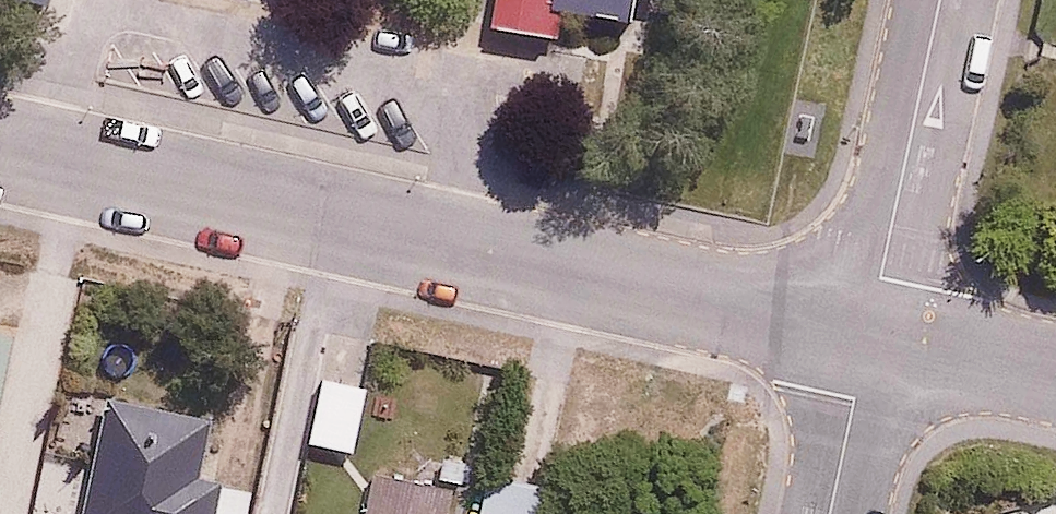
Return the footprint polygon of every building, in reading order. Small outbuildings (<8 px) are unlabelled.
[(466,32),(536,44),(544,0),(472,0),(466,32)] [(357,450),(367,383),(322,376),(311,443),(357,450)] [(212,420),(111,398),(86,513),(220,513),(227,481),(200,476),(212,420)] [(453,486),(370,472),(363,513),(448,513),(453,486)] [(547,480),(485,472),(479,513),(543,513),(547,480)]
